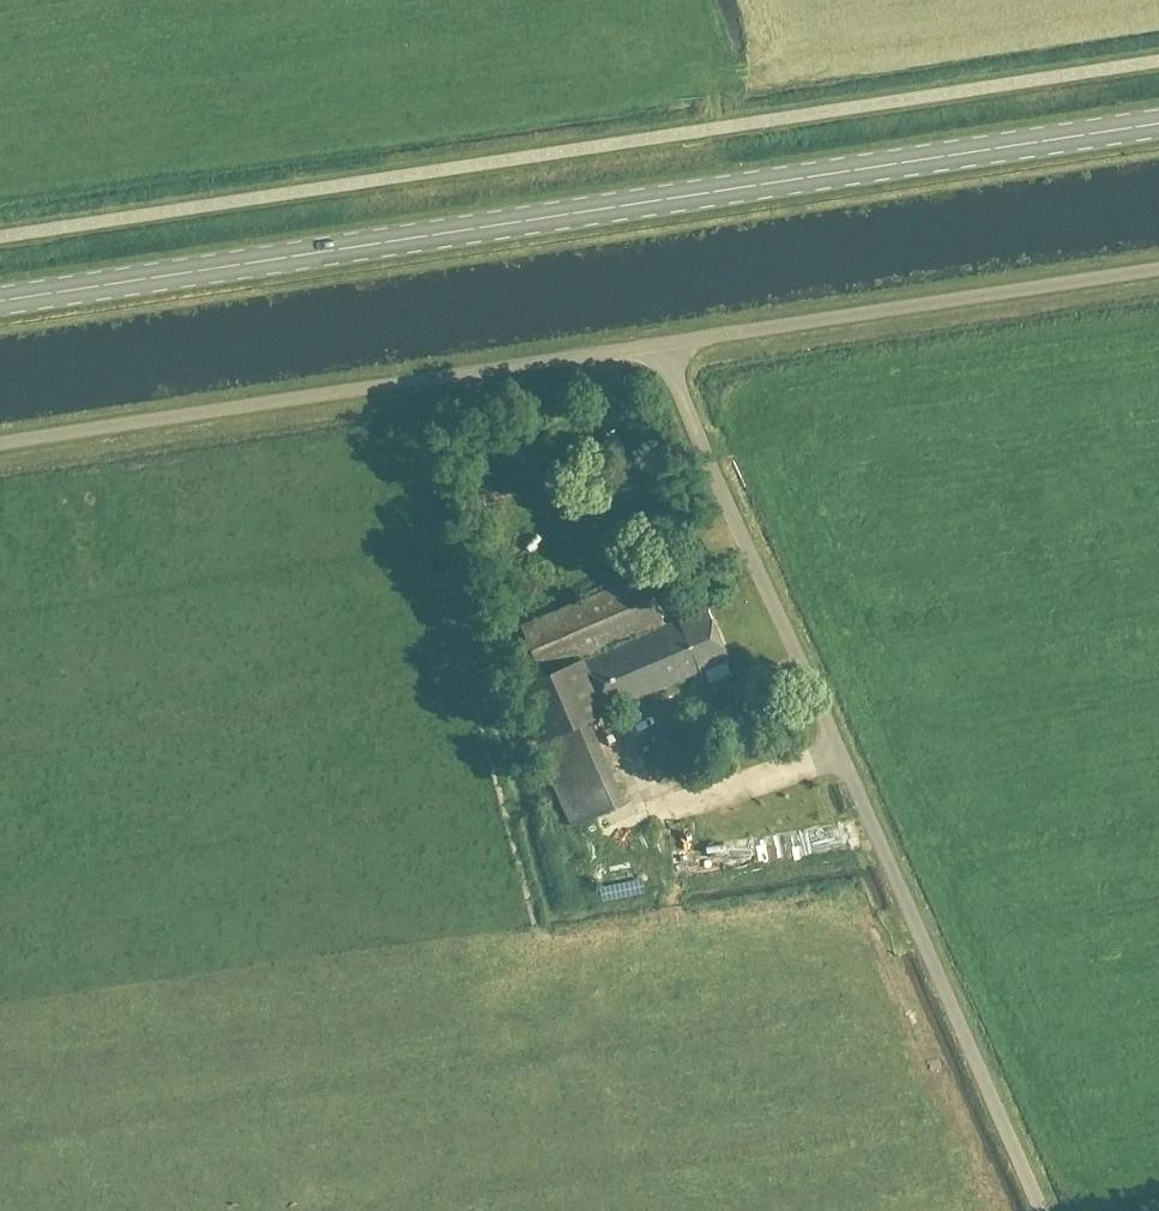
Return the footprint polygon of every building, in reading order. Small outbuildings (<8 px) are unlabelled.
[(686,514),(683,507),(672,512),(675,519),(686,514)] [(625,804),(589,721),(727,661),(704,608),(664,626),(641,574),(518,627),(539,676),(508,689),(569,829),(625,804)]
